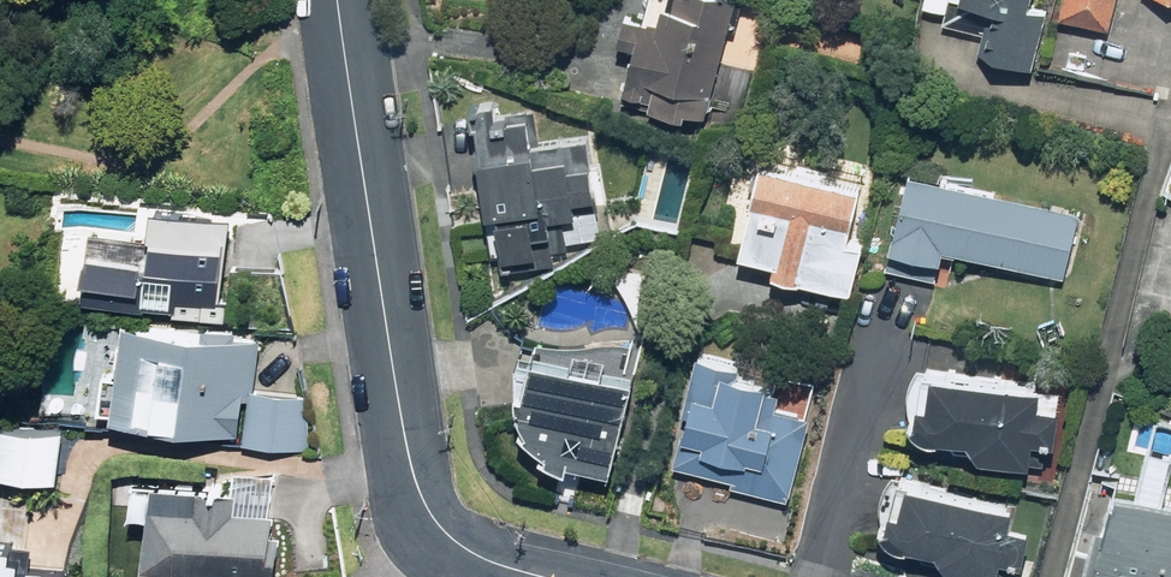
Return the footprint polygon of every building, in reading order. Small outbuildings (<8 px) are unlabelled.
[(629,102),(711,122),(739,0),(676,0),(672,16),(637,8),(630,37),(644,41),(629,102)] [(952,4),(948,19),(962,23),(957,43),(1040,64),(1056,0),(937,0),(952,4)] [(1068,12),(1119,25),(1125,0),(1071,0),(1068,12)] [(590,189),(612,186),(604,128),(551,135),(546,105),(511,110),(509,97),(482,100),(504,257),(554,250),(550,225),(594,219),(590,189)] [(887,184),(773,156),(748,258),(862,287),(887,184)] [(955,244),(1070,274),(1087,207),(921,164),(900,244),(952,256),(955,244)] [(202,303),(201,310),(228,313),(240,217),(159,207),(153,256),(96,248),(90,296),(154,304),(155,297),(202,303)] [(653,270),(554,261),(527,359),(526,364),(525,369),(525,374),(525,379),(525,384),(525,389),(526,393),(527,398),(528,403),(530,408),(531,412),(533,417),(536,421),(538,426),(541,430),(544,434),(547,438),(551,441),(554,445),(558,448),(562,451),(566,453),(570,456),(575,458),(579,460),(584,462),(589,463),(594,465),(598,465),(603,466),(608,466),(613,466),(618,466),(624,466),(645,369),(653,270)] [(215,323),(131,313),(128,342),(98,338),(97,346),(78,343),(71,396),(55,394),(53,408),(250,432),(249,441),(311,449),(318,394),(262,387),(269,333),(246,331),(247,321),(216,317),(215,323)] [(826,376),(705,347),(675,468),(796,497),(826,376)] [(982,432),(997,454),(1043,456),(1044,433),(1073,434),(1075,356),(919,352),(917,414),(938,430),(982,432)] [(72,421),(12,417),(8,471),(68,475),(72,421)] [(950,545),(963,566),(1009,574),(1014,549),(1038,554),(1045,519),(1022,515),(1027,491),(894,467),(884,520),(899,522),(914,539),(950,545)] [(222,481),(144,473),(141,506),(159,508),(154,557),(172,559),(171,566),(283,574),(287,534),(279,533),(281,511),(273,510),(276,477),(223,472),(222,481)] [(34,476),(0,475),(0,576),(94,576),(94,567),(32,565),(34,476)] [(1134,481),(1125,515),(1108,510),(1094,565),(1109,569),(1107,576),(1170,576),(1170,491),(1134,481)]
